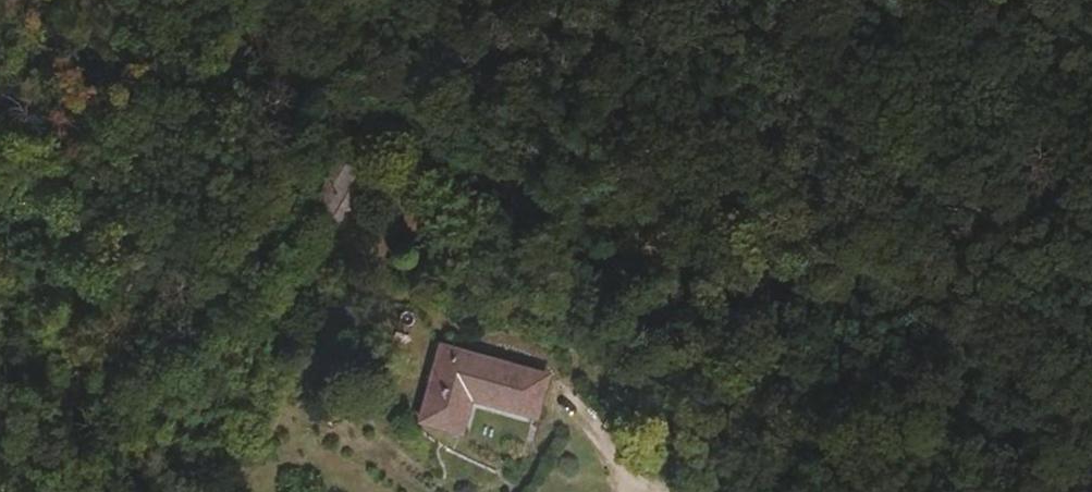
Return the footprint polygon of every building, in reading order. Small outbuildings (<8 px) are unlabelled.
[(353,199),(373,165),(351,151),(330,185),(353,199)] [(531,411),(542,371),(438,341),(417,415),(456,426),(465,393),(531,411)]
